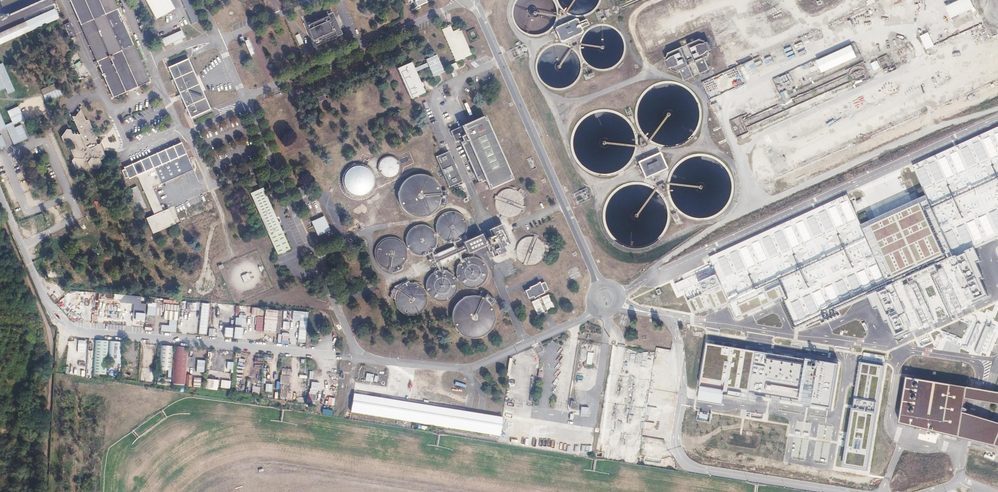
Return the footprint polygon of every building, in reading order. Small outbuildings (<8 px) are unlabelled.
[(35,1),(35,0),(0,0),(0,14),(35,1)] [(111,97),(130,89),(134,87),(148,81),(113,0),(70,0),(111,97)] [(148,6),(150,9),(155,18),(173,8),(169,0),(145,0),(148,6)] [(191,24),(200,20),(191,0),(181,0),(191,24)] [(892,5),(890,0),(884,0),(879,2),(882,9),(892,5)] [(984,25),(974,0),(950,0),(945,2),(955,25),(959,36),(984,25)] [(27,34),(60,20),(55,8),(0,32),(0,45),(27,34)] [(327,17),(308,26),(312,34),(313,36),(316,44),(336,35),(337,38),(342,35),(340,32),(333,16),(332,13),(327,15),(327,17)] [(859,16),(853,19),(856,27),(862,24),(859,16)] [(574,20),(555,27),(556,30),(554,31),(558,39),(560,39),(561,41),(580,33),(579,31),(581,30),(577,21),(575,22),(574,20)] [(69,22),(64,24),(70,37),(75,35),(76,35),(71,21),(69,22)] [(441,30),(456,62),(472,55),(461,28),(453,32),(451,26),(441,30)] [(936,47),(928,29),(924,30),(922,27),(918,29),(927,51),(936,47)] [(173,43),(174,45),(183,42),(182,38),(184,37),(181,30),(161,38),(164,46),(173,43)] [(814,36),(796,45),(799,52),(817,44),(814,36)] [(981,44),(982,44),(977,46),(980,51),(980,57),(983,56),(983,62),(986,62),(988,61),(997,61),(997,36),(981,44)] [(697,38),(665,52),(665,56),(665,58),(663,59),(666,67),(669,67),(669,68),(674,70),(677,69),(681,79),(707,68),(703,57),(706,56),(708,52),(706,49),(708,48),(705,40),(703,41),(703,40),(697,38)] [(249,40),(237,46),(255,84),(266,79),(249,40)] [(818,73),(858,57),(854,45),(813,60),(815,66),(810,68),(812,72),(817,70),(818,73)] [(730,49),(723,52),(729,66),(736,63),(730,49)] [(425,59),(433,76),(444,71),(437,54),(425,59)] [(883,68),(890,66),(886,56),(880,59),(883,68)] [(187,58),(168,67),(180,96),(182,100),(189,117),(209,109),(187,58)] [(878,60),(871,63),(874,70),(881,67),(878,60)] [(5,88),(7,94),(14,91),(3,62),(0,64),(0,90),(5,88)] [(396,68),(409,98),(424,92),(411,62),(396,68)] [(416,71),(428,66),(427,62),(415,68),(416,71)] [(449,65),(451,71),(458,68),(456,62),(449,65)] [(874,100),(915,85),(911,74),(872,88),(874,94),(872,95),(874,100)] [(46,102),(63,94),(57,82),(40,89),(46,102)] [(816,105),(829,99),(827,93),(814,99),(816,105)] [(6,128),(13,144),(27,139),(21,124),(14,127),(13,124),(47,111),(41,96),(6,109),(11,122),(4,125),(0,116),(0,130),(6,128)] [(69,141),(70,144),(68,149),(72,156),(70,160),(74,167),(86,169),(88,167),(96,167),(100,162),(99,159),(102,154),(98,143),(96,142),(92,135),(93,132),(87,119),(84,118),(80,108),(75,116),(71,115),(78,131),(77,132),(70,132),(69,129),(64,128),(59,136),(61,141),(69,141)] [(454,140),(473,185),(477,194),(482,206),(492,202),(485,186),(487,185),(489,189),(512,179),(484,114),(474,119),(470,121),(450,129),(454,140)] [(798,119),(797,132),(808,133),(808,130),(813,131),(814,127),(813,127),(814,121),(798,119)] [(916,171),(929,200),(863,228),(850,198),(712,258),(734,309),(731,310),(735,321),(786,298),(797,323),(853,299),(854,302),(890,287),(892,293),(957,265),(951,251),(997,230),(997,135),(916,171)] [(182,142),(124,167),(129,178),(136,175),(153,214),(145,218),(152,233),(175,223),(168,207),(163,210),(152,186),(193,169),(182,142)] [(658,151),(636,161),(644,178),(665,168),(658,151)] [(439,155),(434,157),(447,187),(458,182),(445,153),(444,153),(439,155)] [(378,162),(377,166),(378,169),(379,172),(381,174),(383,176),(387,177),(390,177),(393,176),(395,174),(397,171),(398,168),(398,165),(397,162),(395,159),(392,157),(389,156),(386,157),(383,158),(380,160),(378,162)] [(345,171),(342,176),(342,181),(343,185),(345,190),(348,193),(353,195),(358,196),(362,195),(367,193),(370,190),(372,185),(373,180),(372,175),(370,171),(367,168),(362,165),(357,165),(352,166),(348,168),(345,171)] [(399,187),(398,194),(399,201),(402,207),(406,211),(412,214),(419,215),(426,214),(432,211),(436,207),(438,204),(442,204),(444,189),(440,189),(440,187),(437,181),(432,177),(426,174),(419,173),(413,174),(407,177),(402,181),(399,187)] [(128,189),(135,206),(139,204),(142,209),(146,207),(137,186),(128,189)] [(264,187),(251,192),(277,253),(290,248),(264,187)] [(186,211),(189,218),(215,208),(212,201),(201,205),(201,203),(190,207),(191,209),(186,211)] [(435,220),(434,225),(434,229),(436,234),(439,238),(443,240),(448,242),(453,241),(458,239),(461,236),(464,232),(465,227),(465,222),(464,220),(463,218),(460,214),(456,211),(451,210),(446,211),(441,213),(438,216),(435,220)] [(312,217),(309,218),(316,233),(325,229),(324,226),(326,225),(324,219),(321,220),(318,214),(316,215),(312,217)] [(406,233),(404,237),(405,242),(406,247),(409,251),(413,253),(418,255),(423,255),(428,253),(432,250),(434,246),(435,241),(435,236),(434,231),(430,228),(426,225),(422,224),(417,224),(412,225),(408,229),(406,233)] [(453,245),(431,254),(435,265),(458,255),(456,252),(465,249),(466,252),(485,244),(491,256),(504,250),(502,245),(504,244),(501,235),(497,236),(496,232),(490,235),(484,238),(486,241),(484,242),(479,233),(462,241),(463,244),(454,248),(453,245)] [(83,238),(83,241),(83,243),(84,245),(86,247),(88,248),(90,249),(92,249),(94,248),(96,246),(97,244),(98,242),(98,239),(97,237),(95,235),(93,234),(91,234),(89,234),(86,235),(85,236),(83,238)] [(377,243),(375,248),(374,253),(375,258),(377,262),(380,266),(385,268),(390,269),(395,268),(399,266),(403,262),(405,258),(406,253),(405,248),(403,244),(399,240),(395,238),(390,237),(385,238),(381,240),(377,243)] [(456,264),(454,269),(454,273),(456,278),(459,282),(463,285),(467,287),(472,287),(477,285),(481,282),(484,278),(485,274),(485,269),(484,264),(481,260),(477,257),(472,256),(467,256),(463,257),(459,260),(456,264)] [(425,278),(424,283),(424,288),(426,292),(429,296),(433,299),(438,300),(443,300),(448,298),(451,295),(454,291),(455,286),(455,281),(453,277),(450,273),(446,270),(442,269),(437,269),(432,271),(428,274),(425,278)] [(708,286),(714,283),(708,271),(702,274),(708,286)] [(673,294),(693,300),(700,279),(677,272),(673,283),(676,284),(673,294)] [(244,282),(251,279),(248,273),(241,275),(244,282)] [(541,283),(525,289),(529,299),(549,291),(545,281),(541,283)] [(395,292),(394,297),(395,302),(397,307),(400,310),(404,313),(409,314),(414,313),(418,311),(422,308),(424,303),(425,299),(425,294),(423,289),(419,286),(415,283),(410,282),(405,283),(401,285),(397,288),(395,292)] [(458,298),(453,303),(449,309),(448,315),(448,322),(451,328),(456,334),(462,337),(468,339),(475,338),(481,335),(486,331),(490,325),(491,318),(491,311),(488,305),(487,304),(491,298),(479,290),(475,296),(471,295),(464,296),(458,298)] [(140,303),(141,297),(114,294),(114,298),(120,299),(119,302),(133,304),(133,311),(135,311),(134,320),(145,321),(145,315),(154,316),(156,303),(147,302),(147,304),(140,303)] [(542,296),(544,305),(551,304),(549,295),(542,296)] [(539,299),(532,302),(538,315),(545,312),(539,299)] [(206,334),(209,303),(202,302),(198,333),(206,334)] [(161,324),(160,331),(176,332),(178,304),(165,303),(164,319),(169,319),(169,325),(161,324)] [(256,316),(255,331),(280,332),(282,310),(264,309),(264,316),(256,316)] [(299,320),(298,342),(306,342),(308,311),(293,311),(292,320),(299,320)] [(239,314),(238,317),(235,317),(235,326),(245,326),(246,315),(239,314)] [(150,332),(152,326),(146,324),(144,330),(150,332)] [(224,327),(224,337),(242,338),(243,328),(224,327)] [(289,333),(278,333),(277,343),(289,343),(289,333)] [(77,352),(85,353),(86,340),(78,340),(77,352)] [(95,340),(94,374),(107,374),(107,340),(95,340)] [(108,363),(121,363),(121,341),(109,341),(108,363)] [(173,344),(160,343),(159,356),(172,358),(173,344)] [(840,364),(708,343),(700,391),(756,400),(757,396),(833,408),(840,364)] [(187,347),(175,346),(174,358),(187,360),(187,347)] [(172,358),(159,356),(158,368),(171,369),(172,358)] [(187,360),(174,358),(172,383),(191,385),(192,375),(186,375),(187,360)] [(204,372),(205,360),(197,359),(196,372),(204,372)] [(884,366),(863,362),(846,466),(867,469),(884,366)] [(128,364),(127,373),(137,373),(138,364),(128,364)] [(366,373),(365,381),(373,382),(374,374),(366,373)] [(989,390),(978,389),(909,377),(902,423),(966,439),(967,439),(997,446),(997,422),(978,416),(972,414),(967,413),(967,398),(975,400),(985,401),(997,404),(997,392),(989,390)] [(217,379),(206,378),(205,387),(217,387),(217,379)] [(230,389),(231,381),(221,379),(220,387),(230,389)] [(310,382),(309,400),(314,400),(314,392),(318,392),(319,382),(310,382)] [(356,396),(352,414),(499,436),(502,418),(356,396)] [(588,416),(589,407),(581,407),(581,416),(588,416)] [(654,427),(655,423),(646,422),(644,433),(661,435),(662,428),(654,427)] [(706,462),(792,472),(793,465),(707,454),(706,462)]
